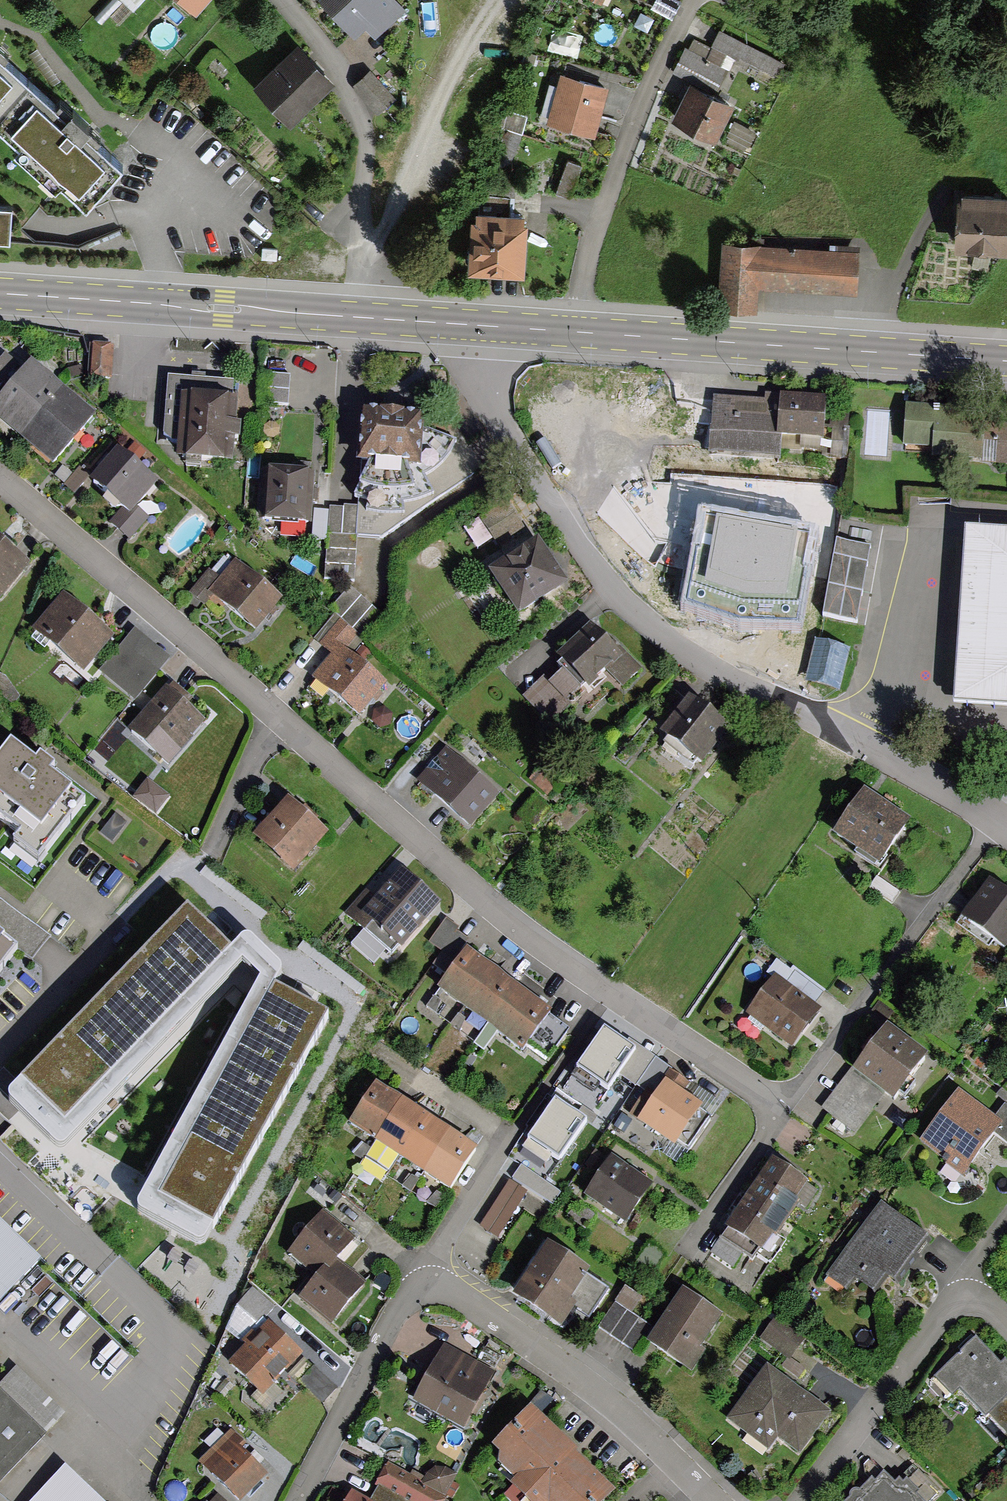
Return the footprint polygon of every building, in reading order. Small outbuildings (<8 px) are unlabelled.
[(118,1),(131,11),(141,0),(119,0),(118,1)] [(196,13),(207,0),(181,0),(196,13)] [(328,2),(356,33),(366,25),(377,37),(401,15),(387,0),(331,0),(328,2)] [(737,59),(773,80),(781,67),(723,33),(712,52),(695,42),(682,64),(721,86),(737,59)] [(300,52),(261,89),(292,122),(332,85),(300,52)] [(530,72),(535,59),(525,54),(519,67),(530,72)] [(20,155),(14,161),(56,198),(61,193),(86,218),(122,175),(86,143),(92,136),(73,120),(67,125),(0,64),(0,136),(20,155)] [(358,91),(379,113),(404,89),(390,74),(378,85),(371,78),(358,91)] [(551,124),(592,134),(603,93),(561,82),(551,124)] [(691,92),(676,121),(714,140),(729,111),(691,92)] [(519,134),(523,117),(507,113),(504,130),(519,134)] [(752,137),(736,127),(729,138),(745,148),(752,137)] [(578,167),(568,163),(556,193),(566,197),(578,167)] [(481,203),(475,272),(522,276),(526,225),(510,223),(513,187),(489,185),(487,203),(481,203)] [(1002,205),(954,202),(952,251),(999,254),(1002,205)] [(11,212),(0,212),(0,248),(8,249),(11,212)] [(853,256),(725,249),(722,310),(751,311),(753,287),(851,292),(853,256)] [(4,350),(0,356),(0,378),(8,385),(23,365),(4,350)] [(111,352),(93,351),(91,379),(110,381),(111,352)] [(31,356),(23,365),(8,385),(0,393),(0,417),(52,461),(95,410),(31,356)] [(232,388),(167,384),(167,394),(158,393),(155,445),(185,470),(234,473),(238,411),(230,411),(232,388)] [(786,404),(678,400),(676,452),(714,454),(713,473),(783,476),(786,404)] [(825,415),(825,405),(786,404),(785,444),(846,446),(847,416),(825,415)] [(973,416),(902,414),(901,454),(930,455),(930,463),(971,465),(973,416)] [(421,428),(365,425),(356,538),(383,541),(404,522),(404,511),(419,508),(435,501),(425,483),(436,474),(449,461),(456,446),(421,428)] [(1000,431),(998,468),(1006,469),(1006,432),(1000,431)] [(155,491),(118,459),(93,487),(125,514),(114,527),(131,543),(150,521),(138,511),(155,491)] [(308,472),(270,470),(267,519),(304,522),(308,472)] [(83,471),(65,492),(76,502),(95,481),(83,471)] [(483,521),(498,546),(521,532),(506,508),(483,521)] [(354,582),(357,512),(328,511),(325,580),(354,582)] [(692,527),(666,524),(661,562),(687,565),(692,527)] [(966,533),(953,702),(1006,706),(1006,536),(966,533)] [(29,560),(0,535),(0,594),(29,560)] [(873,553),(835,545),(821,619),(859,626),(873,553)] [(539,552),(494,580),(519,619),(564,590),(539,552)] [(215,595),(256,632),(279,607),(235,567),(218,586),(208,577),(192,594),(205,606),(215,595)] [(69,588),(28,634),(78,679),(119,632),(69,588)] [(363,641),(381,619),(350,593),(332,615),(363,641)] [(356,715),(379,689),(340,656),(355,639),(341,626),(321,649),(333,659),(316,679),(356,715)] [(592,635),(562,665),(570,673),(551,692),(544,684),(528,700),(552,724),(587,689),(590,693),(610,674),(624,688),(639,674),(624,659),(620,663),(592,635)] [(172,680),(122,732),(160,767),(210,715),(172,680)] [(668,743),(703,768),(726,736),(691,710),(668,743)] [(0,764),(0,831),(42,863),(87,803),(13,747),(0,764)] [(472,827),(495,801),(445,757),(422,784),(472,827)] [(330,834),(294,797),(252,838),(288,875),(330,834)] [(857,801),(833,839),(875,866),(899,828),(857,801)] [(437,912),(401,880),(376,909),(365,900),(349,918),(396,959),(437,912)] [(999,953),(1006,942),(1006,904),(985,888),(959,925),(999,953)] [(237,961),(188,914),(14,1094),(63,1141),(237,961)] [(15,950),(0,939),(0,970),(15,950)] [(468,956),(445,988),(523,1044),(546,1012),(468,956)] [(771,982),(749,1015),(790,1043),(823,995),(794,975),(783,991),(771,982)] [(325,1020),(267,990),(152,1205),(210,1236),(325,1020)] [(641,1054),(604,1029),(575,1074),(612,1098),(641,1054)] [(918,1065),(883,1038),(826,1112),(851,1132),(876,1100),(886,1107),(918,1065)] [(644,1097),(628,1122),(683,1155),(705,1119),(675,1101),(682,1089),(667,1080),(654,1103),(644,1097)] [(379,1090),(356,1123),(452,1188),(474,1155),(379,1090)] [(590,1121),(556,1099),(526,1144),(560,1167),(590,1121)] [(957,1100),(922,1144),(959,1173),(994,1130),(957,1100)] [(643,1189),(605,1165),(582,1201),(620,1225),(643,1189)] [(811,1198),(766,1169),(725,1233),(757,1254),(791,1201),(804,1209),(811,1198)] [(919,1242),(879,1213),(830,1280),(870,1309),(919,1242)] [(40,1260),(0,1222),(0,1301),(40,1260)] [(321,1222),(292,1257),(322,1281),(351,1246),(321,1222)] [(513,1303),(553,1331),(567,1312),(562,1308),(570,1296),(578,1302),(571,1313),(586,1323),(607,1293),(550,1252),(513,1303)] [(361,1292),(333,1269),(304,1303),(332,1326),(361,1292)] [(630,1353),(646,1329),(626,1317),(636,1302),(621,1292),(596,1330),(630,1353)] [(649,1354),(682,1373),(713,1320),(679,1301),(649,1354)] [(786,1359),(799,1342),(774,1323),(761,1341),(786,1359)] [(268,1324),(230,1364),(263,1395),(301,1355),(268,1324)] [(973,1345),(933,1383),(950,1402),(957,1395),(1003,1443),(1006,1440),(1006,1381),(973,1345)] [(442,1350),(414,1404),(463,1429),(491,1375),(442,1350)] [(798,1382),(804,1374),(787,1361),(781,1369),(798,1382)] [(324,1401),(336,1388),(315,1368),(302,1381),(324,1401)] [(823,1417),(764,1375),(729,1424),(765,1450),(773,1439),(796,1455),(823,1417)] [(41,1435),(0,1396),(0,1478),(41,1435)] [(496,1459),(524,1488),(515,1497),(518,1500),(610,1500),(611,1500),(536,1421),(496,1459)] [(201,1464),(243,1500),(249,1500),(268,1480),(223,1440),(201,1464)] [(451,1494),(452,1483),(443,1476),(432,1475),(423,1485),(391,1468),(374,1500),(447,1500),(451,1494)] [(934,1493),(911,1469),(902,1478),(925,1500),(926,1500),(934,1493)] [(41,1500),(97,1500),(67,1473),(41,1500)] [(850,1500),(912,1500),(895,1484),(890,1489),(879,1477),(868,1488),(866,1486),(850,1500)]
